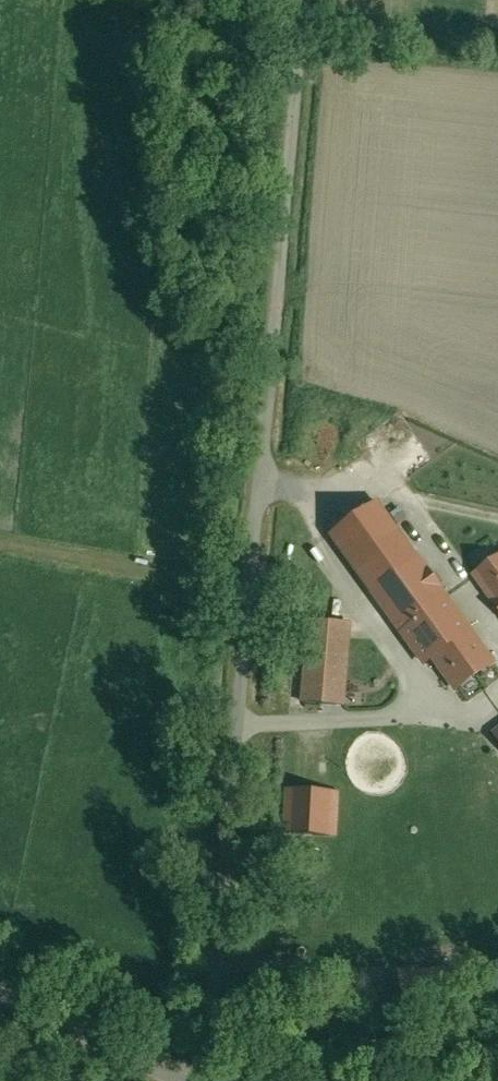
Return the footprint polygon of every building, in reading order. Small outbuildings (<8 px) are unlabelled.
[(442,592),(377,501),(331,534),(396,625),(398,623),(441,593),(442,592)] [(476,575),(497,605),(497,560),(476,575)] [(490,661),(441,593),(398,623),(425,661),(433,656),(456,687),(490,662),(490,661)] [(349,622),(297,619),(290,700),(342,705),(349,622)] [(338,791),(287,788),(284,832),(335,836),(338,791)]
